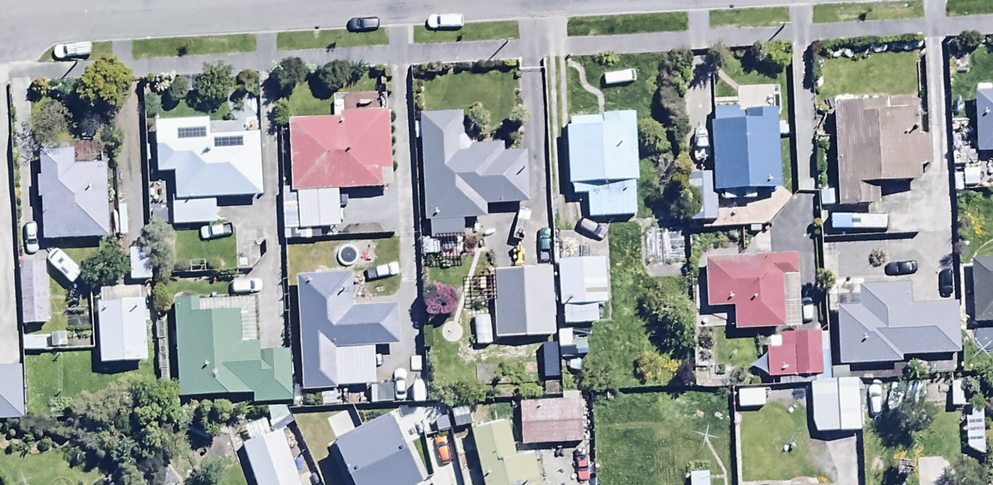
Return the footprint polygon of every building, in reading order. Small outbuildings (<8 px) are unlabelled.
[(647,91),(629,92),(631,122),(649,121),(647,91)] [(972,98),(975,158),(992,157),(992,97),(972,98)] [(929,175),(927,141),(909,142),(908,119),(879,120),(878,107),(830,109),(835,213),(877,210),(876,191),(914,189),(913,175),(929,175)] [(779,194),(776,114),(709,116),(711,177),(711,196),(715,196),(714,205),(753,204),(753,195),(779,194)] [(336,233),(336,195),(389,194),(388,116),(336,117),(336,125),(287,126),(289,192),(281,192),(282,244),(304,244),(304,234),(336,233)] [(427,228),(427,245),(462,244),(461,226),(484,225),(483,210),(528,208),(525,155),(501,156),(501,149),(474,150),(473,118),(417,120),(422,228),(427,228)] [(587,199),(588,223),(635,221),(631,122),(565,125),(568,200),(587,199)] [(258,201),(254,139),(205,142),(204,126),(153,129),(156,179),(170,178),(173,232),(215,229),(214,204),(258,201)] [(37,158),(38,183),(35,183),(36,204),(39,204),(41,246),(108,242),(104,169),(72,170),(71,157),(37,158)] [(150,252),(127,253),(129,284),(151,283),(150,252)] [(732,311),(733,335),(797,333),(794,259),(703,262),(705,312),(732,311)] [(969,264),(971,327),(992,326),(992,263),(969,264)] [(47,267),(18,267),(20,331),(49,330),(47,267)] [(563,310),(563,328),(595,328),(595,310),(603,310),(603,267),(557,267),(556,310),(563,310)] [(492,321),(493,343),(553,341),(551,272),(491,274),(492,321)] [(398,351),(396,311),(351,313),(349,279),(294,281),(299,398),(338,396),(339,409),(354,408),(354,392),(373,391),(371,352),(398,351)] [(98,289),(98,305),(96,305),(97,368),(145,367),(144,288),(98,289)] [(857,310),(836,311),(839,371),(900,368),(900,361),(958,359),(955,307),(908,309),(907,289),(857,292),(857,310)] [(256,358),(254,301),(172,305),(176,402),(251,399),(251,408),(293,406),(291,357),(256,358)] [(493,343),(492,321),(473,322),(473,350),(493,349),(493,343)] [(819,338),(779,339),(779,352),(764,352),(764,382),(820,381),(819,338)] [(22,424),(20,375),(0,375),(0,425),(22,424)] [(810,420),(811,437),(857,436),(856,386),(810,387),(810,391),(795,391),(796,420),(810,420)] [(517,406),(519,451),(579,448),(577,404),(517,406)] [(534,459),(514,464),(506,426),(469,435),(481,484),(540,484),(534,459)] [(240,450),(254,484),(299,484),(280,435),(240,450)] [(404,484),(424,484),(418,460),(385,468),(389,484),(396,484),(404,483),(404,484)]
